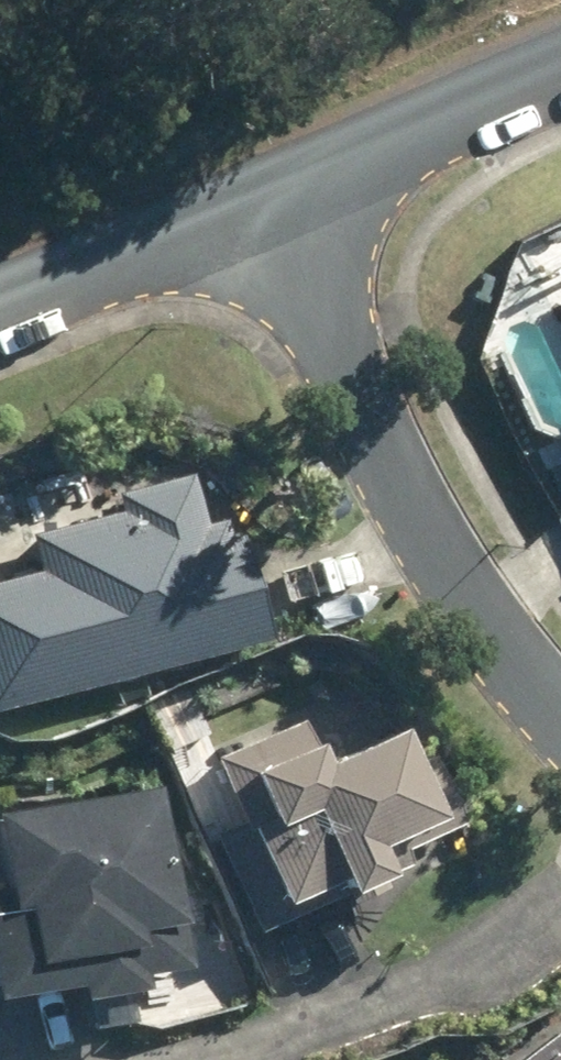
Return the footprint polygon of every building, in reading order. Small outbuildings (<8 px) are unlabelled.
[(543,325),(560,370),(560,294),(543,325)] [(248,642),(221,536),(213,538),(208,520),(192,524),(178,472),(99,493),(104,513),(8,537),(18,573),(0,578),(0,706),(248,642)] [(197,840),(240,937),(396,866),(389,853),(449,828),(417,759),(393,770),(376,732),(303,764),(284,723),(197,762),(226,826),(197,840)] [(0,813),(0,998),(47,992),(48,1007),(117,996),(114,982),(158,976),(150,916),(146,917),(130,792),(0,813)] [(510,1059),(560,1059),(560,1021),(510,1059)]
